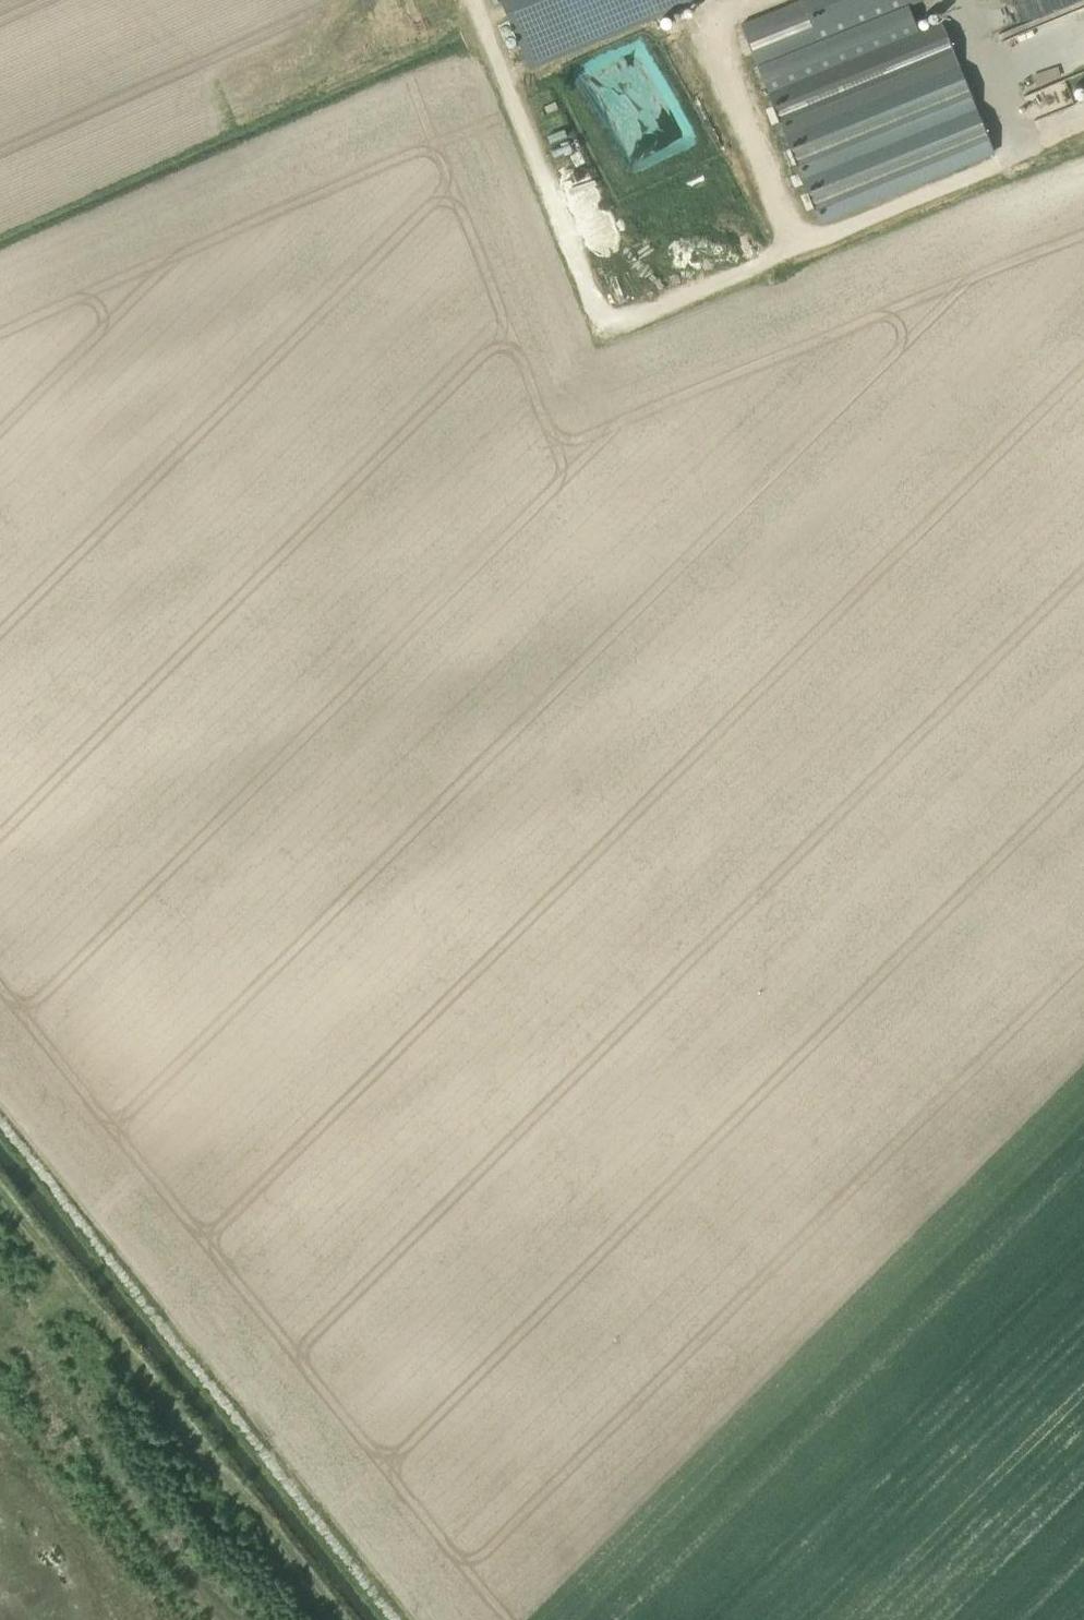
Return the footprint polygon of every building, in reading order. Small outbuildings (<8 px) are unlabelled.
[(531,65),(689,0),(504,0),(531,65)] [(742,24),(758,65),(921,0),(801,0),(742,24)] [(786,135),(958,64),(941,21),(921,29),(768,91),(786,135)] [(803,178),(976,108),(958,64),(786,135),(803,178)] [(1068,95),(1060,79),(1028,96),(1036,112),(1068,95)] [(976,108),(803,178),(821,222),(994,152),(976,108)]
